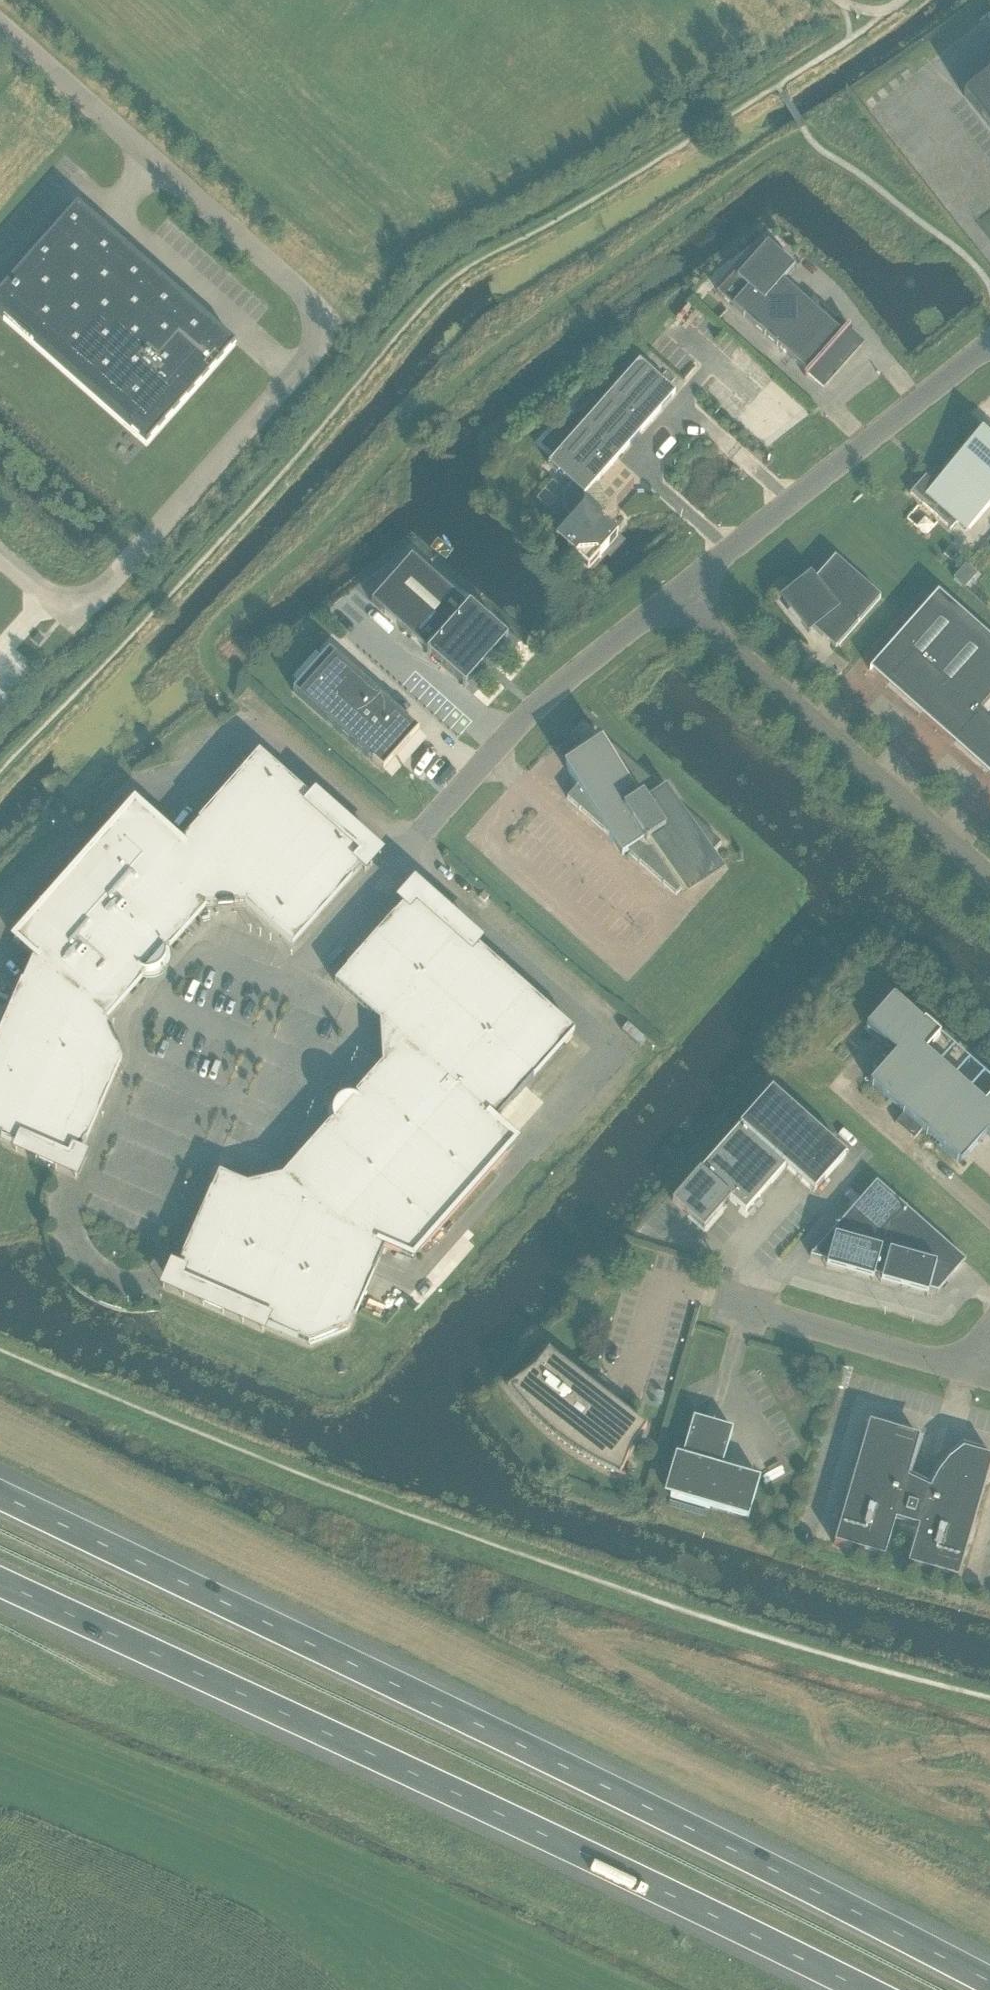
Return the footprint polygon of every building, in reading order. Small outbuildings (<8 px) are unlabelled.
[(964,95),(989,128),(989,74),(964,95)] [(77,205),(0,292),(0,315),(146,444),(235,344),(77,205)] [(798,267),(768,240),(720,294),(823,386),(860,344),(814,303),(811,306),(784,282),(798,267)] [(639,361),(548,464),(571,484),(566,491),(563,498),(563,506),(567,514),(573,519),(555,539),(588,568),(617,535),(584,506),(584,496),(675,393),(639,361)] [(981,430),(976,436),(973,434),(967,442),(970,444),(935,485),(926,477),(910,496),(952,531),(960,522),(970,530),(989,507),(989,438),(981,430)] [(923,531),(931,522),(921,513),(913,522),(923,531)] [(782,600),(808,632),(813,628),(835,648),(880,597),(835,556),(813,582),(810,578),(782,600)] [(411,557),(407,562),(371,603),(428,653),(427,654),(465,688),(507,640),(469,606),(468,608),(411,557)] [(965,564),(953,578),(963,587),(975,573),(965,564)] [(869,670),(903,699),(971,622),(938,592),(869,670)] [(936,729),(989,668),(989,638),(971,622),(903,699),(936,729)] [(383,772),(419,732),(329,650),(292,690),(383,772)] [(970,759),(989,736),(989,668),(936,729),(970,759)] [(970,759),(989,777),(989,736),(970,759)] [(679,807),(666,787),(660,790),(612,747),(594,766),(587,760),(568,773),(577,786),(567,798),(608,834),(622,854),(627,851),(676,894),(693,875),(700,881),(720,868),(711,855),(721,843),(679,807)] [(259,754),(179,844),(205,907),(246,905),(292,945),(372,854),(259,754)] [(14,940),(34,956),(106,1019),(205,907),(179,844),(135,804),(14,940)] [(493,1122),(573,1032),(415,892),(335,983),(380,1023),(382,1065),(493,1122)] [(0,1033),(0,1137),(73,1169),(121,1059),(106,1019),(34,956),(0,1033)] [(893,996),(866,1027),(896,1053),(869,1083),(960,1163),(987,1134),(989,1137),(989,1098),(985,1104),(926,1051),(940,1035),(924,1021),(923,1022),(893,996)] [(967,1054),(957,1065),(974,1081),(985,1069),(967,1054)] [(516,1142),(493,1122),(382,1065),(347,1104),(343,1103),(340,1104),(337,1107),(336,1111),(338,1114),(283,1177),(385,1247),(412,1259),(516,1142)] [(772,1090),(672,1202),(704,1230),(731,1199),(745,1212),(786,1167),(814,1192),(846,1156),(772,1090)] [(349,1329),(385,1247),(283,1177),(247,1185),(219,1173),(171,1284),(309,1344),(349,1329)] [(837,1227),(811,1257),(828,1261),(826,1268),(873,1281),(875,1274),(883,1276),(881,1283),(928,1296),(930,1289),(938,1291),(938,1292),(966,1261),(877,1182),(876,1182),(877,1183),(864,1197),(848,1215),(838,1227),(837,1227)] [(602,1467),(626,1478),(626,1476),(621,1474),(632,1446),(646,1428),(603,1394),(604,1390),(603,1385),(600,1383),(595,1382),(591,1385),(548,1351),(534,1369),(509,1387),(506,1382),(505,1383),(521,1403),(539,1422),(558,1439),(579,1454),(602,1467)] [(733,1429),(693,1417),(670,1496),(748,1519),(760,1478),(722,1467),(733,1429)] [(869,1422),(834,1544),(864,1553),(864,1552),(884,1558),(895,1520),(919,1527),(908,1565),(928,1571),(958,1580),(989,1469),(989,1457),(980,1454),(980,1455),(963,1450),(949,1461),(939,1473),(931,1486),(929,1490),(907,1479),(919,1437),(890,1429),(890,1428),(869,1422)]
